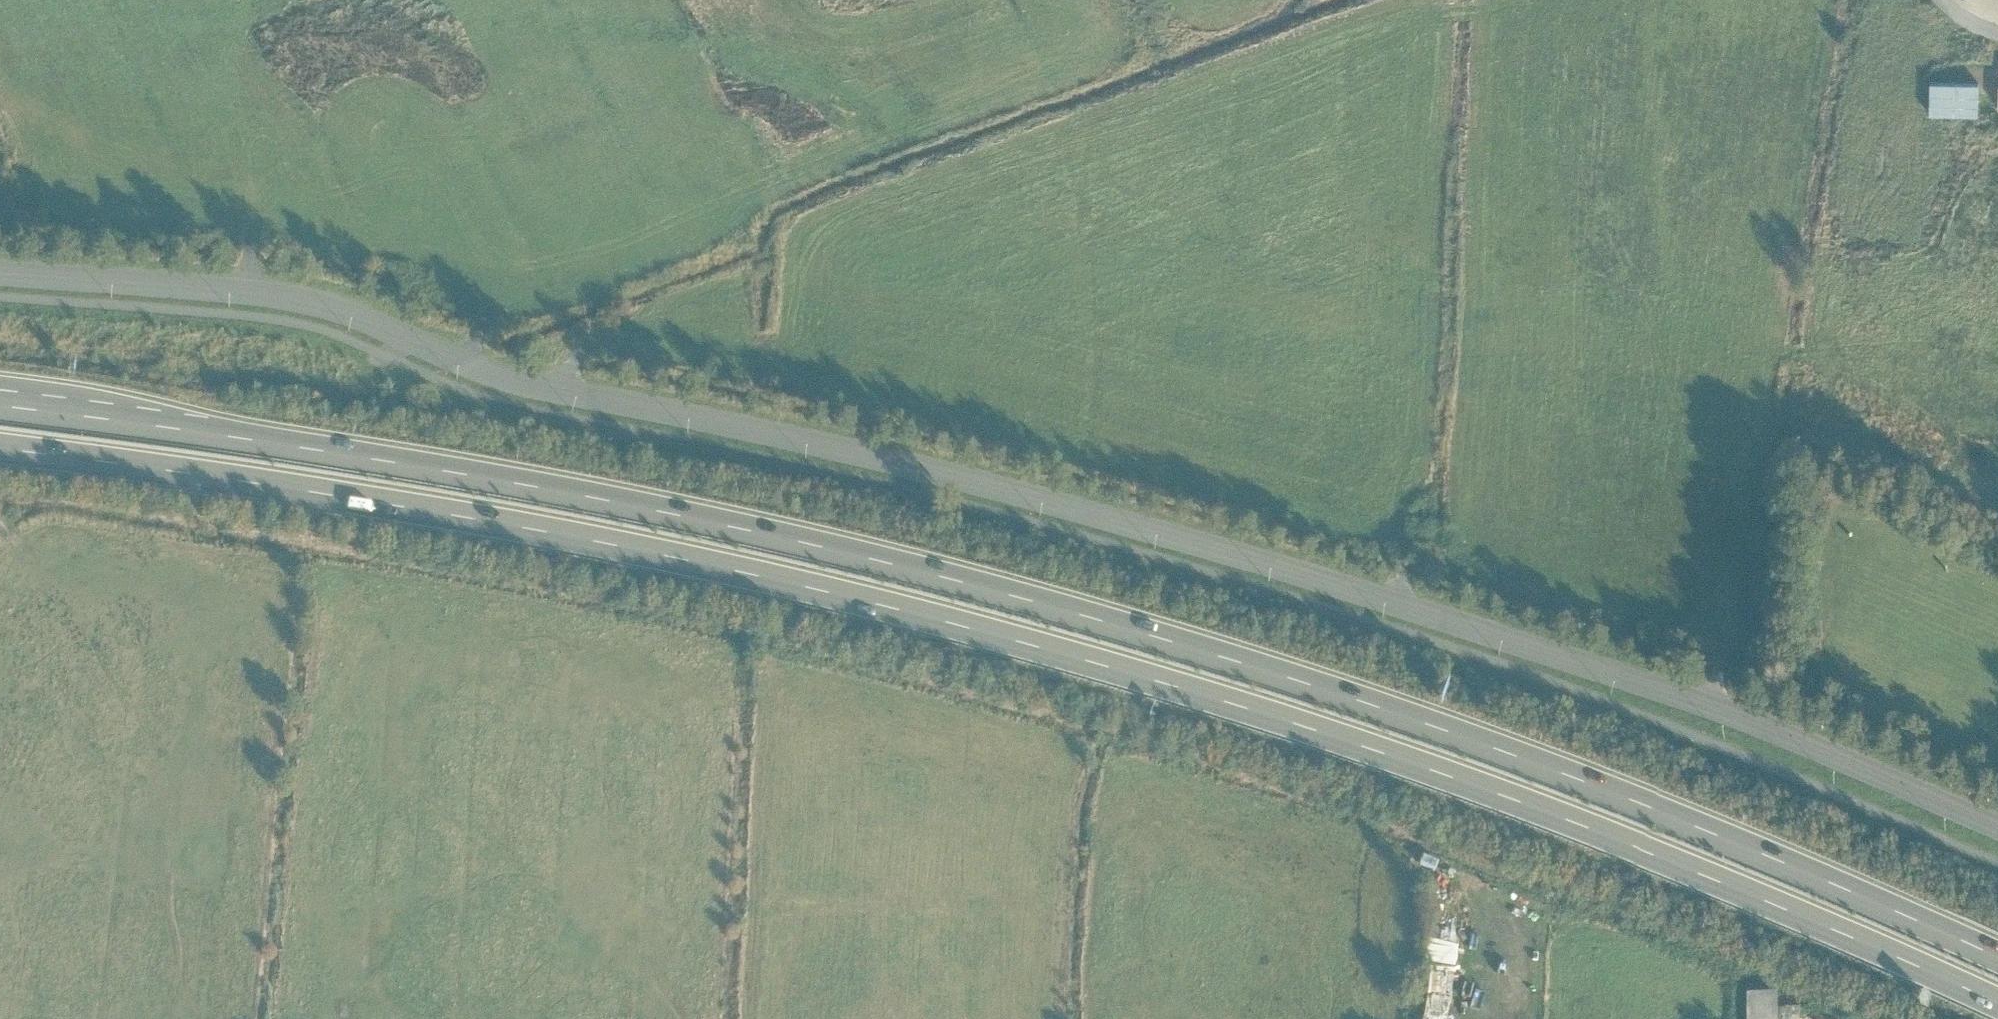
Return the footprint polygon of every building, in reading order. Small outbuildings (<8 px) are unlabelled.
[(1779,991),(1754,991),(1754,1018),(1779,1018),(1779,991)]
